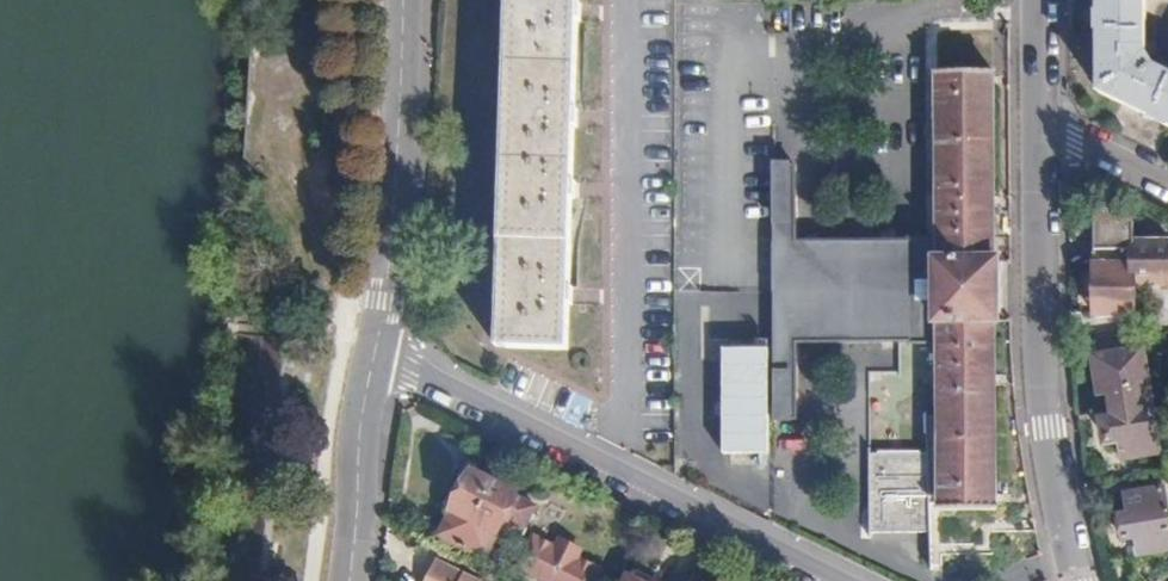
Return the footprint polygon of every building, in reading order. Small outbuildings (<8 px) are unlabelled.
[(500,345),(567,346),(576,0),(511,0),(500,345)] [(1099,92),(1167,125),(1167,76),(1156,70),(1146,54),(1146,0),(1099,0),(1099,92)] [(941,264),(996,263),(995,74),(940,75),(941,240),(941,264)] [(788,165),(774,165),(775,223),(787,224),(788,165)] [(787,224),(775,223),(775,243),(794,243),(793,167),(793,166),(788,165),(787,224)] [(1090,249),(1127,249),(1126,228),(1098,213),(1088,219),(1090,249)] [(941,264),(941,240),(912,240),(912,243),(794,243),(775,243),(774,340),(792,341),(913,341),(913,344),(941,344),(942,323),(938,323),(937,264),(941,264)] [(1165,289),(1164,261),(1164,248),(1127,249),(1127,269),(1129,289),(1165,289)] [(1127,269),(1127,249),(1090,249),(1090,269),(1127,269)] [(1000,263),(996,263),(941,264),(937,264),(938,323),(942,323),(996,322),(1000,322),(1000,263)] [(1129,289),(1127,269),(1090,269),(1092,318),(1129,317),(1129,289)] [(996,322),(942,323),(941,344),(943,461),(943,516),(997,516),(996,322)] [(774,340),(774,368),(786,368),(786,423),(791,423),(792,341),(774,340)] [(770,346),(725,345),(724,450),(770,450),(770,346)] [(1149,349),(1098,357),(1103,395),(1113,394),(1117,416),(1107,417),(1111,444),(1121,442),(1123,456),(1164,451),(1149,349)] [(774,368),(774,423),(778,423),(786,423),(786,368),(774,368)] [(945,542),(943,516),(943,461),(887,461),(888,543),(945,542)] [(506,517),(516,497),(518,493),(473,471),(461,493),(454,492),(447,507),(452,513),(442,535),(487,557),(496,538),(517,548),(522,540),(528,527),(506,517)] [(1132,494),(1134,512),(1121,514),(1125,542),(1139,540),(1141,555),(1167,550),(1167,489),(1132,494)] [(538,508),(516,497),(506,517),(528,527),(538,508)] [(527,553),(519,569),(542,580),(595,580),(600,571),(577,560),(581,554),(559,544),(556,550),(534,539),(532,544),(527,553)] [(522,540),(517,548),(527,553),(532,544),(522,540)] [(436,561),(427,580),(475,580),(436,561)]
